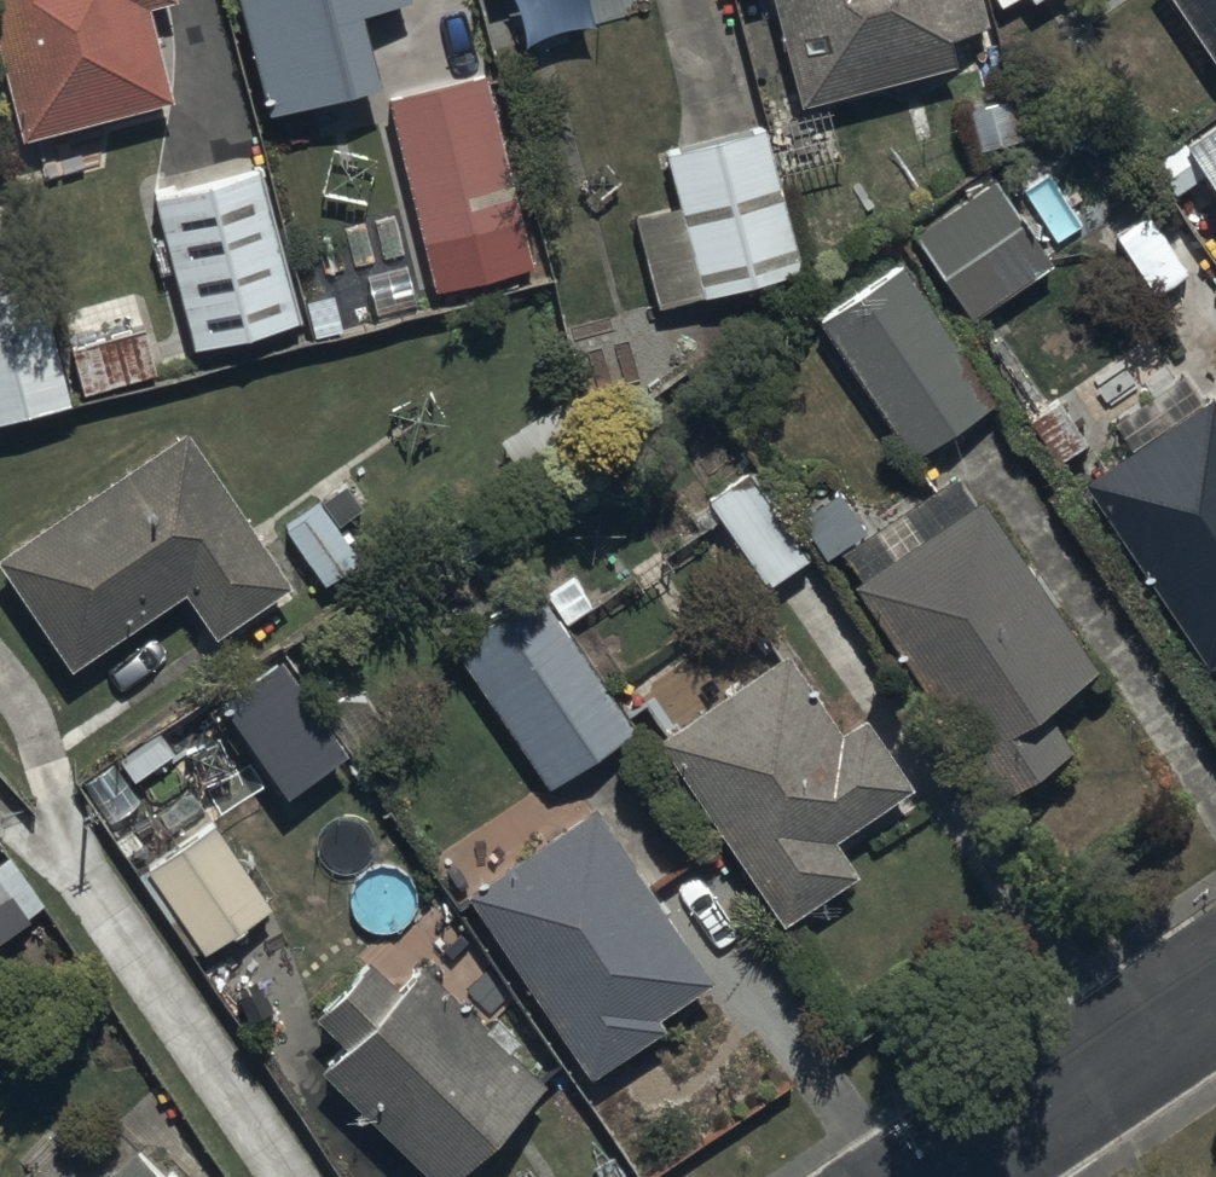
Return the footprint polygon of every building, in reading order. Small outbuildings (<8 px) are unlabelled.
[(20,131),(174,93),(151,0),(0,0),(0,47),(20,131)] [(406,0),(241,0),(261,74),(312,60),(306,40),(409,13),(406,0)] [(805,97),(955,56),(947,27),(990,16),(985,0),(778,0),(805,97)] [(1215,63),(1215,0),(1173,0),(1215,63)] [(486,65),(386,90),(424,238),(524,213),(486,65)] [(1215,180),(1215,111),(1184,132),(1215,180)] [(803,266),(777,161),(767,121),(666,146),(679,198),(629,210),(653,304),(803,266)] [(302,312),(258,155),(152,184),(195,342),(302,312)] [(998,172),(914,226),(970,314),(1054,260),(998,172)] [(902,254),(816,311),(910,453),(996,395),(902,254)] [(71,397),(42,276),(0,287),(0,414),(71,397)] [(146,319),(67,338),(80,391),(159,372),(146,319)] [(1081,471),(1202,658),(1215,649),(1215,385),(1215,383),(1081,471)] [(186,418),(0,546),(0,555),(72,659),(183,582),(215,629),(293,575),(186,418)] [(753,463),(704,491),(762,584),(809,554),(753,463)] [(1096,657),(980,489),(971,495),(951,466),(840,543),(862,573),(853,579),(999,789),(1071,738),(1041,695),(1096,657)] [(548,782),(634,723),(536,582),(451,639),(548,782)] [(670,719),(656,729),(783,918),(860,866),(838,833),(917,780),(866,705),(840,722),(786,642),(776,648),(753,614),(648,685),(670,719)] [(714,972),(595,795),(560,819),(545,796),(472,845),(489,870),(467,885),(591,1069),(665,1019),(659,1009),(714,972)] [(201,944),(271,900),(217,815),(137,866),(189,948),(199,942),(201,944)] [(424,956),(399,982),(368,951),(315,1005),(347,1036),(320,1064),(436,1176),(446,1176),(546,1075),(424,956)] [(135,1136),(95,1176),(177,1176),(135,1136)]
